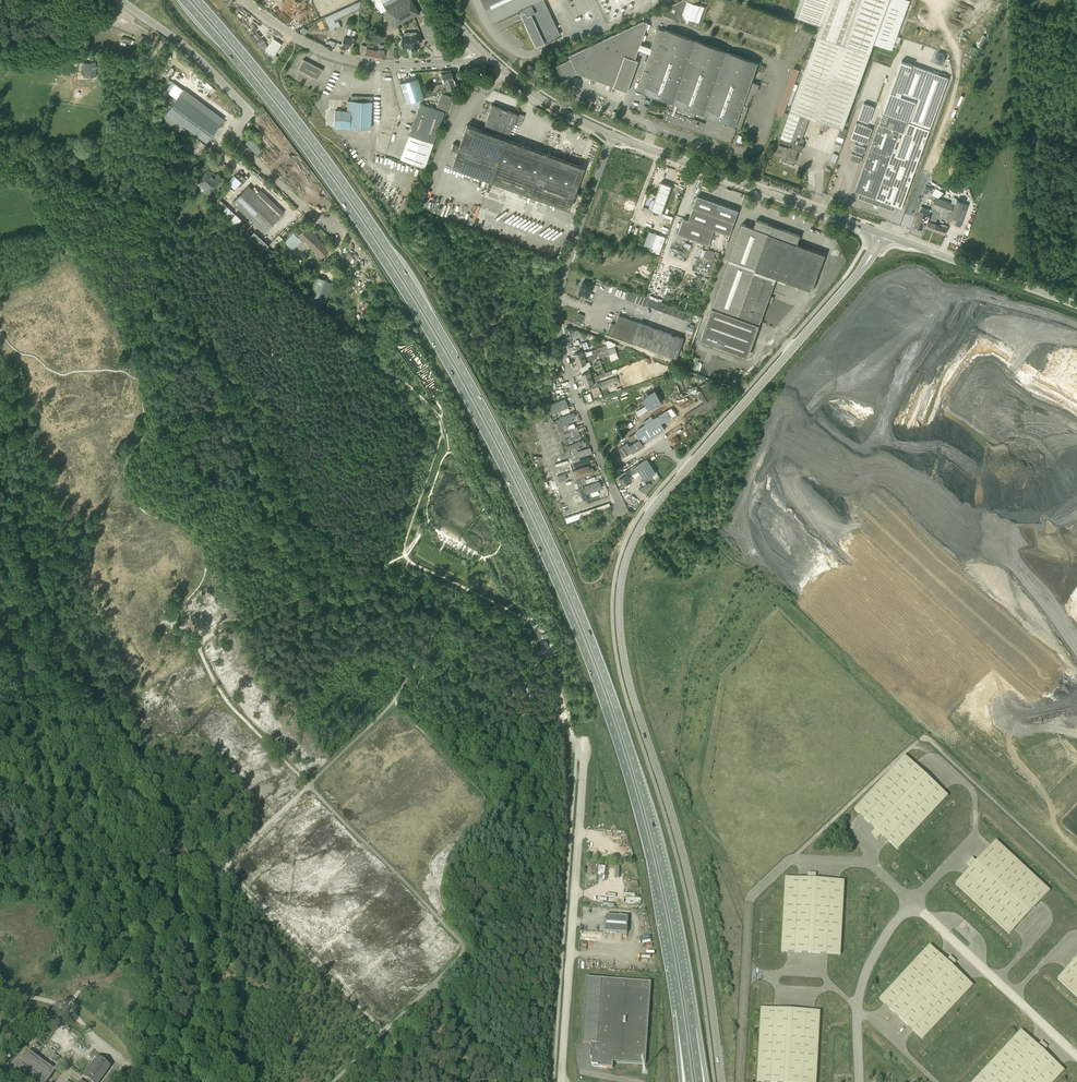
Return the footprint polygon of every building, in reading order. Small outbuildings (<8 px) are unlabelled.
[(359,10),(361,0),(360,0),(325,17),(326,22),(327,22),(330,30),(335,28),(336,30),(342,28),(339,21),(335,23),(335,21),(359,10)] [(386,10),(404,0),(381,0),(386,10)] [(386,10),(396,27),(420,13),(412,0),(404,0),(386,10)] [(492,22),(518,10),(536,46),(540,44),(560,34),(543,0),(482,0),(492,22)] [(680,21),(681,17),(699,22),(706,4),(703,3),(702,6),(686,0),(682,0),(665,8),(663,15),(680,21)] [(871,48),(873,43),(892,49),(895,41),(899,43),(901,38),(897,37),(910,0),(909,0),(800,0),(795,14),(822,24),(820,29),(818,35),(798,90),(791,109),(810,116),(842,128),(869,53),(871,48)] [(569,55),(571,59),(556,66),(563,81),(578,74),(614,87),(627,91),(638,61),(635,60),(648,23),(643,21),(569,55)] [(347,28),(345,33),(341,45),(348,47),(348,45),(352,46),(355,36),(356,31),(347,28)] [(650,54),(639,84),(637,89),(670,101),(669,106),(668,109),(667,109),(663,119),(684,127),(684,128),(688,130),(689,129),(702,134),(702,133),(729,142),(730,141),(731,142),(734,135),(735,135),(736,131),(735,131),(736,127),(741,129),(748,106),(747,106),(749,100),(750,101),(753,94),(757,92),(760,84),(752,81),(759,63),(665,29),(664,30),(658,28),(648,53),(650,54)] [(256,41),(261,37),(257,32),(252,36),(256,41)] [(402,47),(403,48),(409,48),(409,47),(412,47),(412,51),(417,51),(417,43),(423,41),(419,33),(413,35),(413,36),(404,36),(404,41),(402,41),(402,42),(401,42),(401,43),(400,43),(400,44),(400,45),(401,46),(402,46),(402,47)] [(262,38),(257,42),(261,47),(266,43),(262,38)] [(282,44),(275,39),(266,51),(273,56),(282,44)] [(373,52),(374,49),(373,49),(374,45),(367,44),(367,46),(362,45),(361,53),(366,54),(365,56),(375,58),(376,53),(373,52)] [(376,53),(375,58),(382,59),(383,55),(384,55),(384,44),(379,44),(378,48),(376,48),(375,49),(374,49),(373,52),(376,53)] [(318,79),(323,69),(303,59),(298,69),(318,79)] [(97,80),(96,62),(83,63),(84,74),(92,73),(93,80),(97,80)] [(793,66),(778,113),(784,115),(788,102),(792,103),(798,84),(796,83),(800,69),(793,66)] [(447,89),(450,88),(455,86),(451,71),(442,74),(444,81),(443,81),(443,83),(434,86),(434,87),(432,88),(433,92),(426,94),(427,97),(442,93),(442,90),(446,88),(447,89)] [(417,78),(400,83),(407,103),(424,98),(417,78)] [(169,93),(177,99),(180,95),(184,90),(175,84),(169,93)] [(441,94),(436,108),(447,112),(452,98),(441,94)] [(181,95),(168,114),(184,126),(203,140),(217,121),(181,95)] [(335,127),(371,128),(372,97),(351,96),(351,101),(347,100),(347,111),(336,110),(335,127)] [(420,103),(406,142),(400,159),(424,168),(425,167),(431,148),(444,112),(420,103)] [(868,123),(874,107),(863,103),(858,119),(868,123)] [(518,114),(505,109),(491,105),(487,118),(483,131),(467,125),(451,167),(480,177),(569,209),(584,167),(508,140),(512,127),(513,127),(518,114)] [(802,138),(810,116),(791,109),(781,137),(783,138),(780,144),(779,144),(775,155),(794,162),(798,149),(802,151),(804,145),(802,145),(805,139),(802,138)] [(930,130),(913,123),(883,112),(854,191),(860,193),(858,198),(873,204),(874,206),(877,207),(879,206),(894,211),(896,206),(901,208),(930,130)] [(166,122),(164,124),(170,129),(172,126),(180,132),(184,126),(168,114),(163,120),(166,122)] [(851,139),(866,144),(872,128),(856,123),(851,139)] [(841,127),(838,136),(844,139),(847,130),(841,127)] [(250,138),(246,143),(258,155),(262,150),(250,138)] [(189,150),(199,158),(208,146),(198,139),(189,150)] [(855,144),(853,150),(863,154),(865,148),(855,144)] [(839,156),(833,153),(830,160),(833,161),(830,167),(834,168),(839,156)] [(862,157),(852,153),(849,159),(860,163),(862,157)] [(209,160),(205,164),(210,168),(214,164),(209,160)] [(197,181),(198,182),(196,185),(206,195),(209,192),(223,178),(218,174),(215,177),(208,170),(197,181)] [(228,182),(236,189),(243,181),(235,175),(228,182)] [(662,213),(672,186),(661,182),(651,209),(662,213)] [(280,217),(274,211),(248,186),(233,202),(265,233),(276,221),(280,217)] [(941,191),(936,188),(935,189),(932,194),(938,198),(943,193),(943,192),(941,191)] [(738,210),(718,203),(697,195),(689,220),(683,218),(678,233),(699,241),(705,226),(730,235),(738,210)] [(950,222),(952,216),(951,216),(955,204),(951,203),(938,198),(935,200),(932,209),(939,212),(947,214),(946,218),(948,219),(948,221),(950,222)] [(957,199),(955,204),(951,216),(952,216),(958,218),(955,225),(960,227),(968,204),(968,203),(964,202),(957,199)] [(234,213),(227,206),(223,202),(219,207),(229,217),(234,213)] [(927,212),(920,210),(918,214),(917,214),(917,215),(916,216),(916,217),(917,218),(915,225),(922,228),(922,227),(926,228),(929,219),(930,214),(927,213),(927,212)] [(242,220),(235,213),(229,220),(236,226),(242,220)] [(935,224),(936,221),(929,219),(926,228),(935,231),(938,224),(935,224)] [(763,314),(769,296),(774,285),(776,278),(812,290),(825,254),(797,244),(800,236),(801,236),(757,220),(754,228),(742,224),(740,229),(700,338),(751,357),(756,344),(752,343),(762,316),(763,314)] [(938,224),(935,231),(945,235),(948,226),(945,225),(945,227),(938,224)] [(306,227),(302,231),(298,235),(293,231),(283,242),(292,251),(297,247),(302,252),(308,246),(316,254),(321,258),(329,250),(317,238),(318,236),(312,231),(311,231),(306,227)] [(649,231),(644,246),(652,249),(657,234),(649,231)] [(254,232),(248,238),(262,251),(268,245),(254,232)] [(278,234),(269,244),(274,248),(283,239),(278,234)] [(660,251),(666,237),(657,234),(652,249),(660,251)] [(704,256),(714,260),(717,252),(707,248),(704,256)] [(309,294),(320,298),(327,280),(316,276),(309,294)] [(593,284),(588,282),(584,281),(579,294),(588,297),(593,284)] [(648,298),(628,291),(626,298),(645,306),(648,298)] [(584,315),(578,313),(575,320),(581,322),(584,315)] [(608,332),(613,334),(677,357),(683,339),(619,315),(616,325),(611,323),(608,332)] [(609,354),(610,354),(608,348),(602,350),(598,352),(599,355),(600,358),(609,354)] [(577,359),(595,353),(594,349),(587,352),(586,351),(583,352),(583,350),(580,351),(575,353),(577,359)] [(610,354),(609,354),(611,361),(619,359),(617,352),(610,354)] [(577,359),(579,365),(587,362),(587,361),(597,358),(596,356),(595,353),(577,359)] [(584,380),(592,377),(590,371),(582,373),(584,380)] [(584,380),(587,386),(595,383),(594,382),(599,380),(599,378),(598,375),(592,377),(584,380)] [(598,383),(595,384),(596,387),(609,383),(615,381),(614,378),(608,380),(598,383)] [(720,403),(717,398),(708,384),(697,391),(705,403),(686,414),(691,422),(720,403)] [(657,389),(643,396),(650,410),(664,403),(657,389)] [(547,405),(550,414),(568,407),(565,399),(547,405)] [(676,414),(673,410),(672,408),(653,420),(651,417),(644,422),(645,424),(642,426),(643,428),(636,432),(637,432),(628,438),(630,442),(638,437),(639,440),(630,446),(628,443),(619,448),(624,456),(630,453),(630,454),(639,448),(638,447),(646,442),(653,438),(652,437),(665,429),(661,424),(676,414)] [(570,413),(559,417),(562,425),(573,420),(570,413)] [(567,426),(562,428),(562,425),(559,419),(557,420),(555,420),(559,432),(563,431),(568,429),(567,426)] [(564,445),(566,444),(568,444),(567,442),(566,438),(564,434),(563,431),(559,432),(564,445)] [(578,433),(566,437),(567,441),(579,437),(578,433)] [(581,439),(567,445),(569,450),(583,445),(581,439)] [(587,453),(573,460),(575,466),(590,461),(587,453)] [(647,459),(636,466),(645,480),(656,473),(647,459)] [(588,465),(576,468),(579,478),(592,474),(588,465)] [(624,475),(619,479),(624,485),(641,474),(635,465),(623,473),(624,475)] [(566,473),(559,475),(560,481),(568,479),(566,473)] [(586,482),(585,480),(577,483),(581,495),(583,500),(583,501),(587,500),(582,484),(586,483),(586,482)] [(597,480),(583,485),(587,496),(601,491),(597,480)] [(644,492),(646,494),(655,483),(653,481),(644,492)] [(567,523),(583,518),(581,512),(565,518),(567,523)] [(555,641),(552,642),(549,643),(555,655),(558,654),(560,652),(555,641)] [(898,850),(948,796),(905,755),(855,810),(876,829),(871,834),(877,839),(881,835),(898,850)] [(956,884),(1010,934),(1050,891),(996,840),(977,861),(973,858),(967,864),(971,867),(956,884)] [(841,954),(845,881),(816,879),(816,873),(808,872),(808,879),(785,878),(782,951),(841,954)] [(628,917),(606,916),(605,932),(627,934),(628,917)] [(602,940),(602,931),(581,931),(581,940),(602,940)] [(923,1040),(973,985),(952,966),(956,961),(951,956),(946,960),(930,945),(879,999),(923,1040)] [(1057,979),(1076,998),(1076,958),(1057,979)] [(646,1064),(646,1059),(651,982),(586,978),(582,1043),(591,1044),(590,1058),(592,1058),(591,1065),(598,1066),(598,1067),(613,1068),(613,1062),(646,1064)] [(820,1011),(761,1008),(757,1081),(761,1081),(817,1081),(820,1011)] [(973,1081),(1054,1081),(1064,1071),(1043,1051),(1047,1046),(1042,1041),(1038,1046),(1021,1030),(973,1081)] [(76,1052),(81,1055),(86,1047),(81,1044),(76,1052)] [(55,1070),(29,1051),(15,1069),(33,1081),(47,1081),(55,1070)] [(106,1064),(97,1057),(83,1077),(89,1081),(100,1081),(111,1067),(106,1064)]
